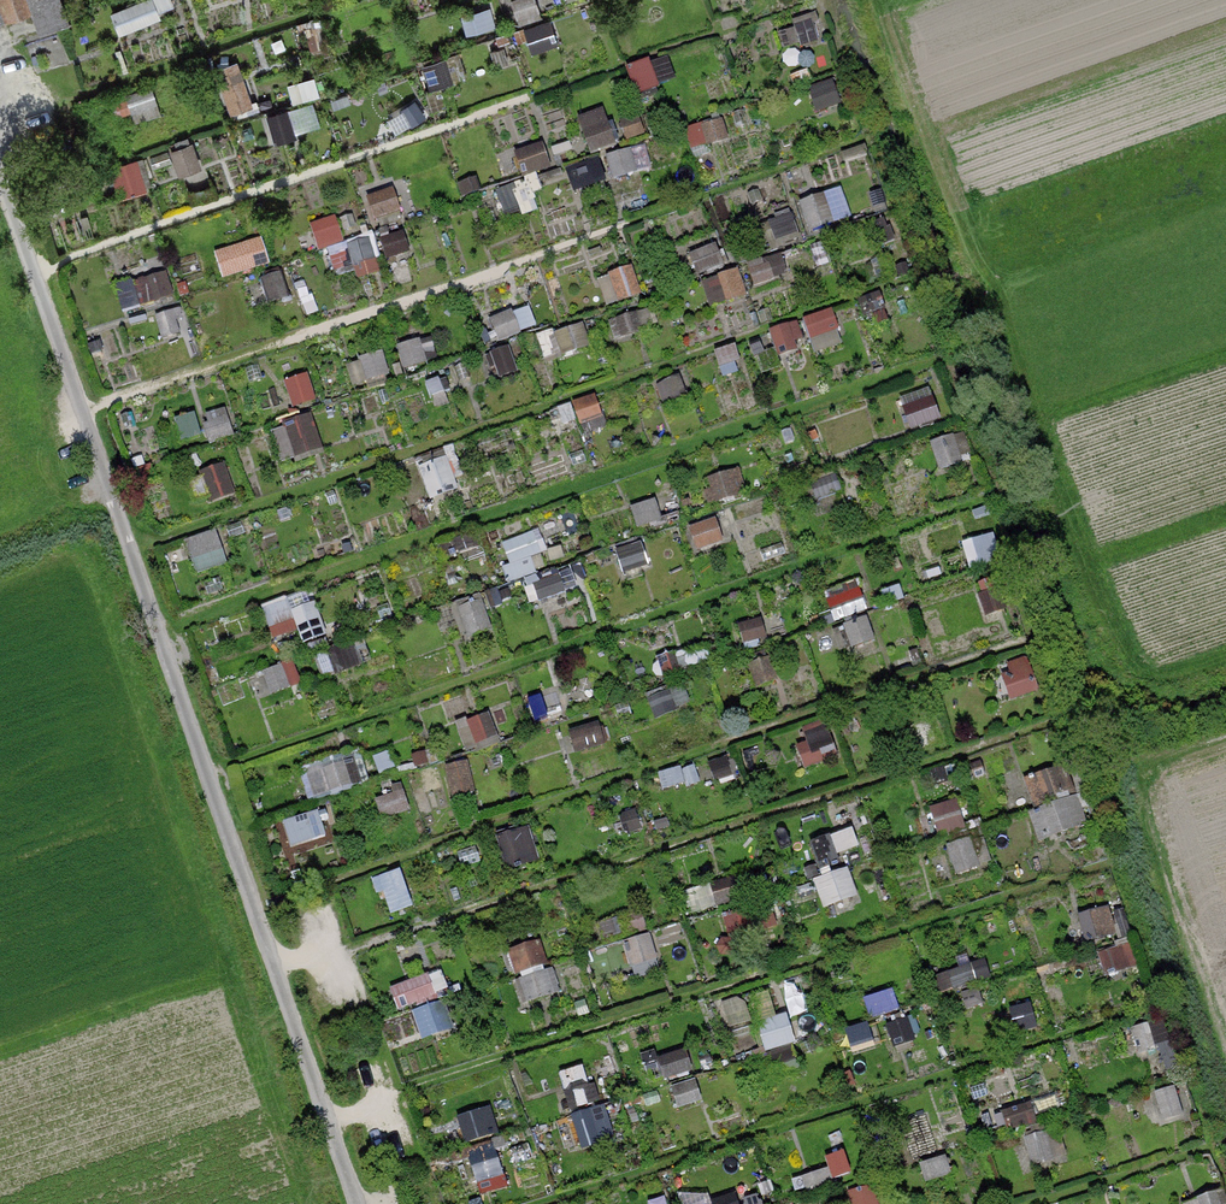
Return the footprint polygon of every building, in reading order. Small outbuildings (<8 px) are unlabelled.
[(4,20),(30,12),(26,0),(0,0),(0,8),(4,20)] [(181,7),(179,0),(136,0),(113,9),(122,30),(181,7)] [(548,0),(515,0),(521,21),(552,12),(548,0)] [(216,67),(235,115),(260,106),(241,58),(216,67)] [(639,93),(662,84),(652,58),(629,67),(639,93)] [(280,138),(324,123),(315,99),(271,114),(280,138)] [(593,152),(620,143),(607,106),(581,114),(593,152)] [(726,115),(690,126),(696,146),(731,136),(726,115)] [(194,138),(172,147),(183,173),(205,164),(194,138)] [(526,176),(555,166),(546,140),(517,150),(526,176)] [(613,176),(638,173),(635,149),(610,152),(613,176)] [(577,190),(609,178),(600,155),(568,167),(577,190)] [(113,166),(123,195),(152,185),(141,156),(113,166)] [(507,214),(525,208),(517,183),(500,188),(507,214)] [(378,222),(405,211),(395,186),(368,196),(378,222)] [(845,186),(802,197),(810,228),(853,217),(845,186)] [(766,218),(775,247),(804,238),(794,209),(766,218)] [(323,247),(346,238),(337,214),(313,223),(323,247)] [(392,259),(415,250),(405,226),(382,235),(392,259)] [(216,249),(224,277),(274,263),(266,235),(216,249)] [(361,269),(361,274),(382,272),(378,236),(331,241),(334,272),(361,269)] [(694,247),(698,272),(732,267),(729,242),(694,247)] [(751,259),(756,282),(791,274),(786,251),(751,259)] [(610,303),(645,292),(635,264),(600,275),(610,303)] [(713,308),(751,295),(741,266),(703,278),(713,308)] [(125,311),(177,297),(169,268),(117,282),(125,311)] [(270,300),(289,297),(285,273),(266,276),(270,300)] [(531,302),(493,317),(501,339),(540,324),(531,302)] [(806,316),(814,339),(844,328),(835,305),(806,316)] [(795,320),(770,331),(781,356),(807,345),(795,320)] [(550,356),(593,344),(587,321),(543,333),(550,356)] [(399,345),(408,368),(429,360),(420,337),(399,345)] [(356,386),(393,372),(384,350),(348,363),(356,386)] [(309,372),(287,380),(296,406),(319,398),(309,372)] [(932,385),(902,397),(916,429),(945,417),(932,385)] [(600,392),(576,400),(582,419),(606,411),(600,392)] [(226,409),(206,415),(214,438),(233,432),(226,409)] [(272,429),(286,462),(327,445),(314,412),(272,429)] [(934,440),(943,466),(973,456),(965,430),(934,440)] [(457,452),(409,470),(421,501),(469,483),(457,452)] [(212,498),(235,494),(230,464),(208,467),(212,498)] [(714,502),(750,492),(743,466),(707,476),(714,502)] [(659,499),(635,506),(640,526),(664,520),(659,499)] [(691,524),(698,550),(726,543),(719,517),(691,524)] [(199,574),(232,561),(219,527),(186,539),(199,574)] [(500,539),(510,577),(549,567),(540,529),(500,539)] [(971,560),(1000,555),(996,534),(967,539),(971,560)] [(623,568),(649,564),(645,541),(619,545),(623,568)] [(565,567),(527,578),(534,601),(572,590),(565,567)] [(862,579),(829,589),(838,617),(870,607),(862,579)] [(291,595),(264,604),(276,639),(302,630),(310,652),(333,644),(318,601),(295,609),(291,595)] [(485,598),(456,607),(466,636),(494,627),(485,598)] [(343,668),(372,658),(364,636),(336,647),(343,668)] [(668,677),(683,670),(674,650),(659,657),(668,677)] [(274,693),(304,682),(295,658),(265,669),(274,693)] [(1037,692),(1031,661),(1005,665),(1011,696),(1037,692)] [(677,709),(675,703),(688,697),(683,684),(652,698),(660,717),(677,709)] [(535,699),(540,719),(564,713),(559,692),(535,699)] [(490,708),(459,722),(470,746),(500,732),(490,708)] [(805,724),(810,741),(799,744),(806,767),(840,756),(828,717),(805,724)] [(573,728),(578,746),(611,737),(606,719),(573,728)] [(301,767),(311,799),(367,782),(357,749),(301,767)] [(472,759),(448,762),(453,796),(477,792),(472,759)] [(1026,777),(1035,803),(1075,790),(1066,764),(1026,777)] [(383,815),(411,810),(407,785),(378,790),(383,815)] [(1039,837),(1089,827),(1083,796),(1033,806),(1039,837)] [(940,835),(968,828),(961,797),(932,804),(940,835)] [(293,848),(330,839),(323,810),(286,818),(293,848)] [(532,823),(499,833),(508,865),(541,854),(532,823)] [(841,851),(861,846),(857,827),(814,838),(822,867),(843,862),(841,851)] [(984,832),(949,844),(959,872),(994,860),(984,832)] [(851,865),(816,876),(826,907),(861,896),(851,865)] [(405,868),(379,876),(390,913),(416,905),(405,868)] [(1089,941),(1119,932),(1110,904),(1080,913),(1089,941)] [(750,906),(726,916),(737,942),(761,932),(750,906)] [(624,942),(633,966),(662,956),(653,931),(624,942)] [(517,976),(551,963),(541,937),(507,950),(517,976)] [(1105,972),(1139,965),(1134,943),(1100,951),(1105,972)] [(975,964),(936,971),(940,990),(979,982),(975,964)] [(436,996),(428,972),(392,985),(400,1009),(436,996)] [(869,997),(874,1014),(901,1005),(896,989),(869,997)] [(427,1033),(456,1021),(448,1000),(419,1012),(427,1033)] [(790,1011),(759,1019),(768,1049),(799,1041),(790,1011)] [(668,1081),(696,1072),(686,1045),(659,1054),(668,1081)] [(588,1063),(562,1070),(572,1106),(598,1099),(588,1063)] [(674,1083),(679,1106),(704,1100),(698,1077),(674,1083)] [(1032,1104),(1006,1111),(1011,1128),(1037,1121),(1032,1104)] [(465,1144),(493,1136),(486,1109),(458,1116),(465,1144)] [(568,1151),(594,1141),(581,1110),(555,1120),(568,1151)] [(1025,1138),(1038,1165),(1060,1155),(1047,1127),(1025,1138)] [(466,1147),(478,1181),(507,1171),(496,1137),(466,1147)] [(858,1152),(830,1154),(832,1176),(860,1173),(858,1152)] [(879,1186),(853,1190),(854,1203),(882,1203),(879,1186)] [(1224,1189),(1186,1199),(1188,1203),(1225,1203),(1225,1197),(1224,1189)]
